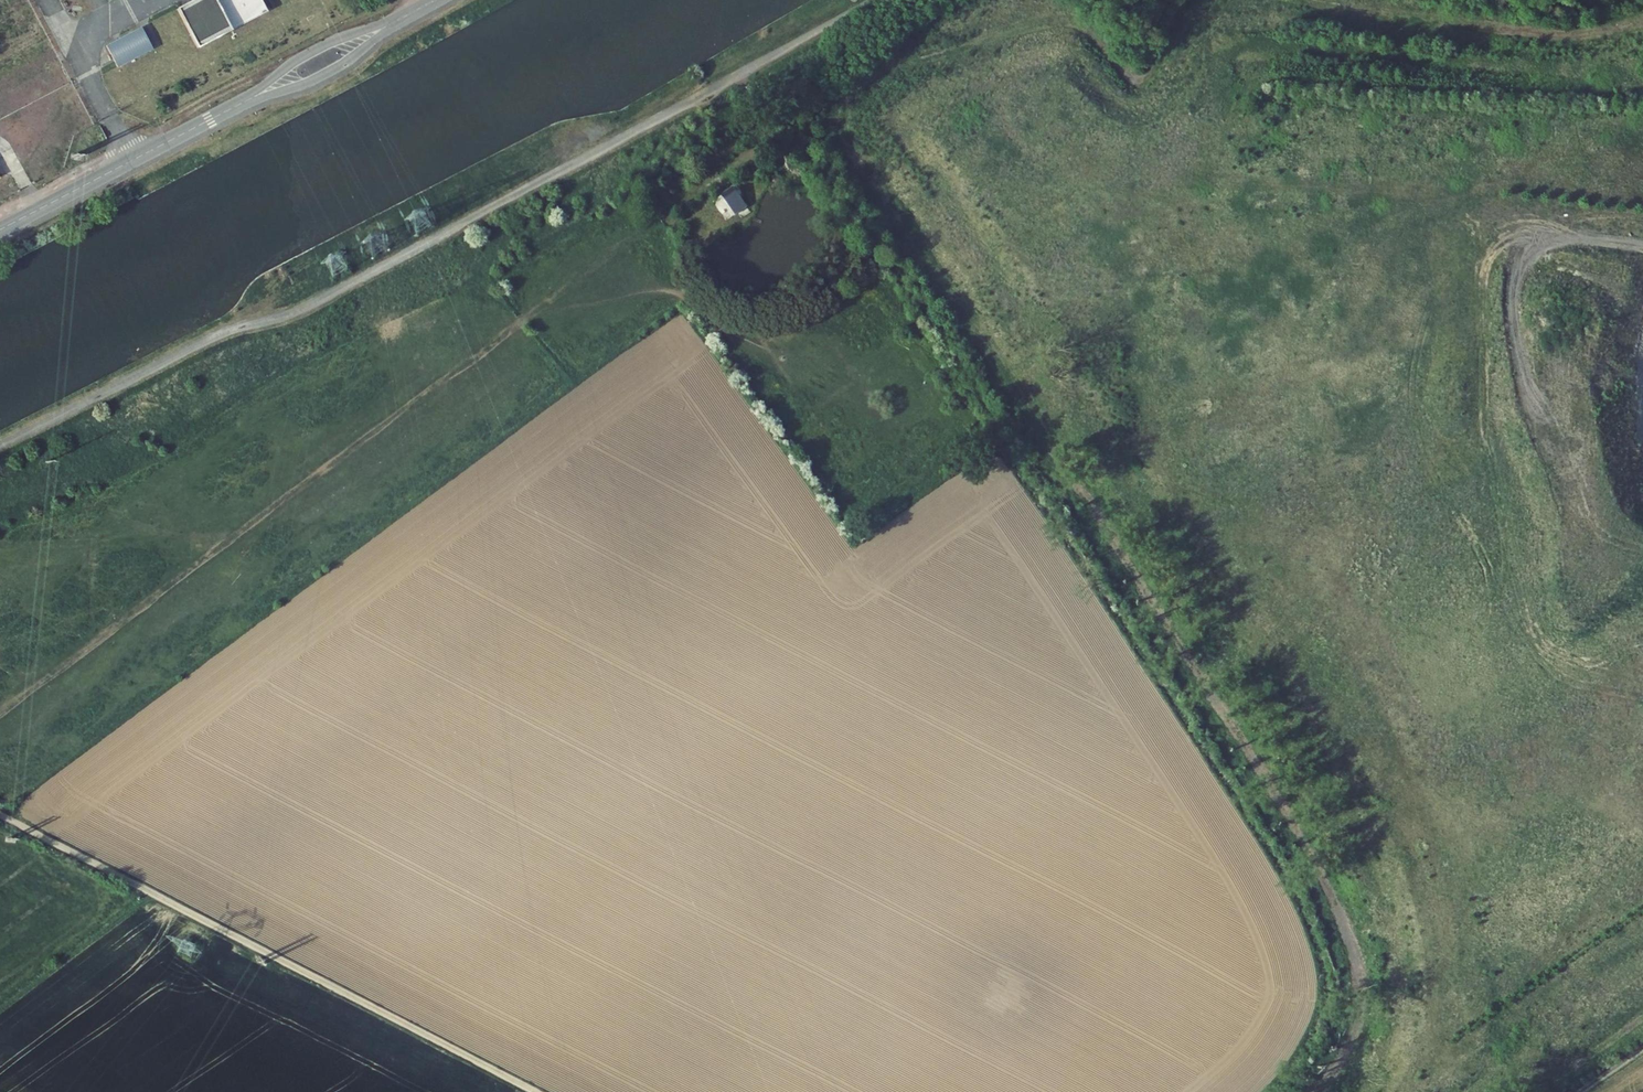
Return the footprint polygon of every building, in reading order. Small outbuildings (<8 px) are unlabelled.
[(197,48),(267,11),(261,0),(192,0),(179,7),(176,8),(197,48)] [(153,50),(141,28),(106,47),(114,62),(118,69),(153,50)] [(746,212),(735,197),(717,211),(726,226),(746,212)]
